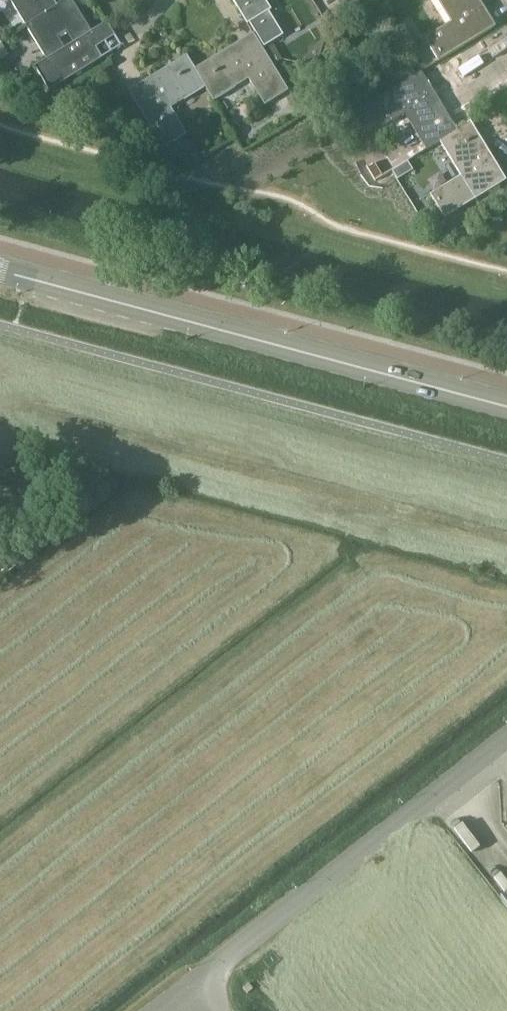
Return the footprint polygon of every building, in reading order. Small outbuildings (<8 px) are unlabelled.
[(26,25),(66,0),(65,0),(57,5),(54,0),(11,0),(26,25)] [(96,39),(72,0),(66,0),(26,25),(30,23),(51,57),(35,67),(50,92),(103,59),(92,41),(96,39)] [(248,24),(271,9),(265,0),(233,0),(248,24)] [(486,9),(480,0),(437,0),(450,22),(424,38),(439,61),(492,29),(482,12),(486,9)] [(265,32),(256,37),(264,50),(272,45),(265,32)] [(187,55),(214,100),(249,79),(265,105),(289,91),(264,50),(256,37),(239,47),(237,43),(195,68),(187,55)] [(187,55),(146,81),(148,85),(132,96),(164,148),(187,134),(172,108),(206,87),(214,100),(187,55)] [(427,149),(471,121),(457,129),(432,88),(428,91),(417,74),(364,106),(379,130),(405,114),(427,149)] [(492,166),(496,164),(471,121),(427,149),(440,141),(461,176),(430,194),(445,218),(503,183),(492,166)]
